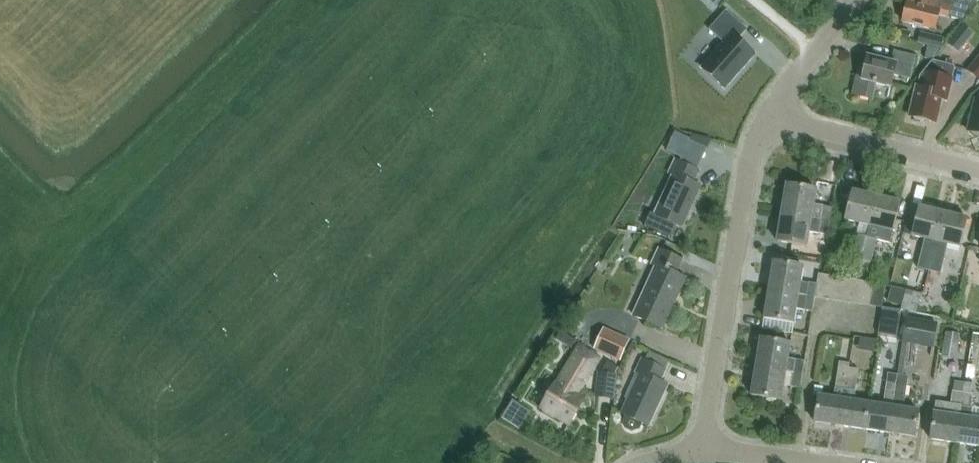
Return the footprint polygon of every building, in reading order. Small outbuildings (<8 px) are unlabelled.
[(931,0),(914,0),(913,4),(907,2),(902,22),(934,30),(939,14),(962,20),(978,0),(939,0),(939,2),(931,0)] [(724,88),(754,54),(737,40),(747,29),(726,11),(709,29),(724,43),(702,69),(724,88)] [(947,44),(958,52),(973,33),(963,25),(947,44)] [(898,39),(908,41),(910,32),(900,30),(898,39)] [(920,32),(917,44),(925,45),(938,48),(940,49),(943,38),(920,32)] [(939,49),(927,47),(924,58),(932,60),(939,49)] [(872,100),(876,84),(890,87),(893,75),(910,79),(915,56),(894,51),(891,62),(868,56),(865,66),(859,65),(852,95),(872,100)] [(964,70),(978,82),(978,81),(978,52),(964,70)] [(935,123),(942,93),(946,78),(951,80),(955,66),(932,60),(920,76),(917,87),(916,87),(909,117),(935,123)] [(978,89),(977,99),(976,99),(968,131),(978,134),(978,89)] [(681,227),(700,186),(693,183),(698,171),(675,161),(669,173),(673,175),(655,215),(681,227)] [(814,204),(816,190),(786,185),(781,213),(811,218),(828,220),(830,207),(814,204)] [(869,226),(876,197),(853,191),(846,220),(869,226)] [(893,232),(900,203),(876,197),(869,226),(893,232)] [(929,271),(943,213),(919,207),(912,236),(924,239),(917,268),(929,271)] [(828,220),(811,218),(781,213),(777,241),(807,246),(809,232),(825,235),(828,220)] [(943,213),(929,271),(941,274),(948,245),(960,248),(967,219),(943,213)] [(858,260),(864,236),(854,234),(848,258),(858,260)] [(864,236),(858,260),(868,263),(874,239),(864,236)] [(656,266),(640,301),(634,316),(661,328),(685,278),(676,274),(682,260),(659,249),(652,264),(656,266)] [(801,282),(803,267),(773,262),(769,290),(798,295),(801,282)] [(826,298),(830,276),(818,274),(817,284),(815,297),(826,298)] [(837,300),(840,278),(830,276),(826,298),(837,300)] [(848,302),(851,280),(840,278),(837,300),(848,302)] [(859,304),(862,281),(851,280),(848,302),(859,304)] [(870,305),(873,283),(862,281),(859,304),(870,305)] [(814,297),(815,297),(817,284),(801,282),(798,295),(814,297)] [(881,307),(885,285),(873,283),(870,305),(881,307)] [(796,309),(798,295),(769,290),(764,318),(794,323),(796,309)] [(905,290),(900,310),(916,314),(921,295),(905,290)] [(812,312),(814,297),(798,295),(796,309),(812,312)] [(936,322),(904,317),(899,343),(931,348),(936,322)] [(628,339),(601,327),(592,349),(618,361),(628,339)] [(969,334),(943,331),(940,356),(954,358),(954,353),(966,355),(969,334)] [(877,353),(878,338),(858,337),(857,352),(877,353)] [(788,358),(790,344),(760,339),(756,367),(786,372),(800,374),(803,361),(788,358)] [(583,400),(576,396),(598,359),(579,347),(557,384),(556,384),(542,408),(569,424),(583,400)] [(648,426),(667,385),(660,382),(665,370),(641,359),(636,372),(640,374),(622,414),(626,416),(623,422),(625,429),(632,432),(639,430),(642,423),(648,426)] [(840,426),(848,367),(847,367),(848,363),(837,361),(831,398),(818,396),(814,422),(840,426)] [(595,394),(610,395),(612,373),(614,369),(604,362),(598,371),(595,394)] [(800,374),(786,372),(756,367),(751,395),(781,400),(783,385),(798,388),(800,374)] [(859,369),(848,367),(840,426),(864,429),(868,403),(854,401),(859,369)] [(889,433),(898,375),(887,373),(882,405),(868,403),(864,429),(889,433)] [(908,376),(898,375),(889,433),(914,437),(918,410),(903,408),(908,376)] [(963,393),(964,382),(954,380),(950,403),(936,401),(930,439),(955,443),(963,393)] [(971,418),(973,408),(971,408),(975,383),(964,382),(963,393),(955,443),(978,446),(978,419),(971,418)]
